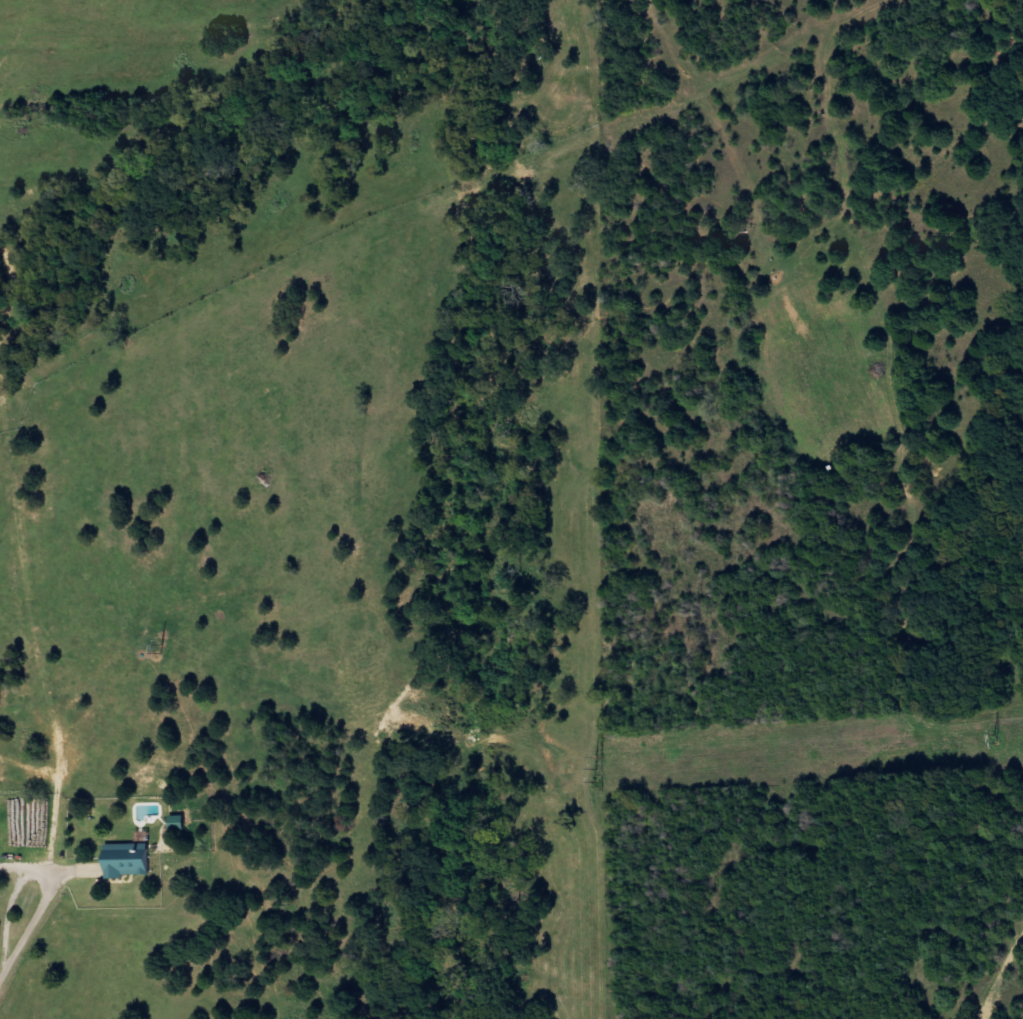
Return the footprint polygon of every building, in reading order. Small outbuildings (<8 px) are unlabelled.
[(175,832),(190,831),(189,815),(174,816),(175,832)] [(110,845),(110,879),(128,879),(128,875),(155,874),(154,844),(110,845)]
